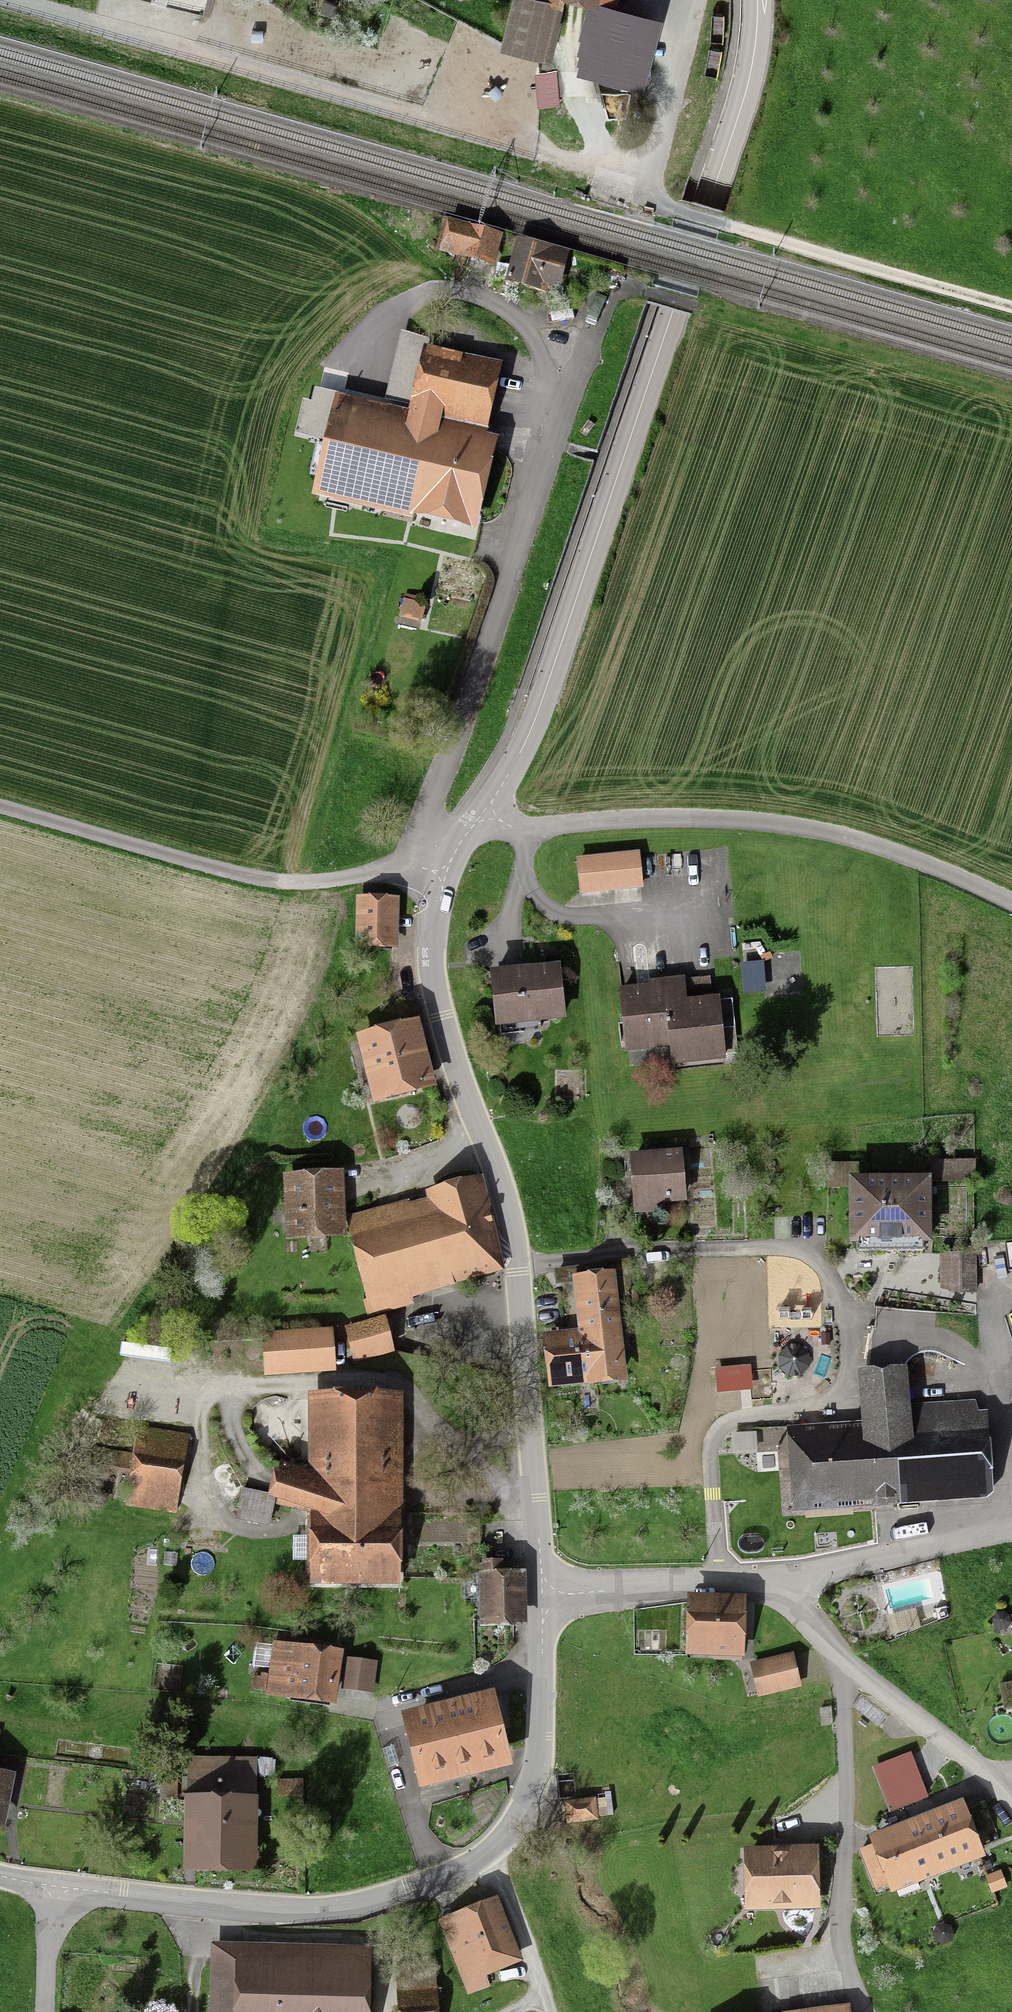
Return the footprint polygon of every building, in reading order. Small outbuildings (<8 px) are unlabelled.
[(325,0),(320,14),(334,20),(339,5),(325,0)] [(544,60),(541,72),(535,73),(538,109),(560,107),(557,71),(550,71),(562,22),(560,22),(565,1),(586,7),(578,40),(580,40),(577,55),(579,56),(577,66),(578,66),(576,75),(644,92),(663,20),(618,9),(621,0),(512,0),(499,49),(544,60)] [(490,91),(501,91),(501,81),(491,80),(490,91)] [(494,236),(453,226),(447,250),(488,260),(494,236)] [(544,251),(524,246),(519,264),(511,262),(506,282),(546,293),(550,280),(555,281),(561,259),(543,254),(544,251)] [(414,405),(484,421),(495,373),(425,357),(414,405)] [(323,479),(472,514),(485,455),(340,422),(346,398),(314,391),(311,405),(303,403),(295,438),(331,446),(323,479)] [(399,618),(422,624),(428,600),(406,594),(399,618)] [(644,890),(640,853),(576,859),(580,897),(644,890)] [(399,952),(400,899),(356,899),(356,951),(399,952)] [(742,965),(745,995),(765,993),(762,963),(742,965)] [(560,968),(490,976),(496,1032),(501,1031),(501,1034),(523,1032),(522,1029),(566,1024),(560,968)] [(648,989),(620,992),(626,1055),(670,1050),(672,1070),(727,1064),(724,1030),(736,1029),(733,1001),(720,1002),(720,1000),(712,1001),(710,978),(685,980),(685,979),(648,983),(648,989)] [(419,1023),(355,1039),(373,1109),(437,1094),(419,1023)] [(684,1154),(630,1158),(634,1218),(667,1216),(666,1207),(688,1205),(684,1154)] [(976,1162),(933,1162),(933,1184),(976,1184),(976,1162)] [(859,1164),(826,1165),(827,1191),(849,1190),(850,1250),(856,1250),(856,1258),(926,1257),(926,1250),(932,1250),(932,1182),(860,1183),(859,1164)] [(335,1179),(289,1181),(290,1232),(337,1231),(335,1179)] [(367,1295),(502,1258),(482,1184),(438,1196),(442,1212),(351,1237),(367,1295)] [(996,1273),(1007,1272),(1004,1249),(993,1250),(996,1273)] [(976,1254),(941,1254),(940,1291),(962,1296),(978,1296),(976,1254)] [(621,1379),(609,1281),(584,1284),(590,1332),(551,1337),(557,1387),(621,1379)] [(389,1350),(381,1320),(348,1328),(356,1358),(389,1350)] [(800,1342),(810,1342),(809,1330),(800,1331),(800,1342)] [(330,1366),(327,1335),(268,1339),(270,1370),(330,1366)] [(808,1498),(981,1488),(976,1404),(902,1409),(900,1371),(878,1372),(864,1373),(867,1432),(804,1436),(808,1498)] [(385,1398),(326,1399),(326,1479),(309,1475),(281,1463),(275,1490),(274,1495),(243,1489),(238,1514),(269,1521),(274,1501),(291,1508),(316,1512),(316,1577),(392,1577),(393,1512),(384,1512),(385,1398)] [(189,1436),(138,1428),(126,1507),(177,1515),(189,1436)] [(91,1469),(125,1475),(129,1452),(95,1446),(91,1469)] [(164,1567),(178,1567),(178,1554),(165,1554),(164,1567)] [(528,1625),(526,1572),(504,1573),(504,1563),(485,1564),(486,1574),(482,1574),(483,1626),(528,1625)] [(745,1656),(746,1597),(691,1596),(690,1654),(745,1656)] [(335,1704),(342,1653),(277,1644),(270,1695),(335,1704)] [(760,1694),(800,1684),(794,1656),(753,1666),(760,1694)] [(373,1692),(377,1663),(349,1660),(345,1689),(373,1692)] [(424,1785),(511,1765),(493,1694),(407,1715),(424,1785)] [(99,1761),(102,1762),(105,1747),(102,1746),(103,1742),(93,1741),(93,1745),(89,1744),(86,1759),(89,1759),(88,1767),(97,1769),(99,1761)] [(197,1857),(246,1858),(247,1802),(256,1802),(257,1760),(217,1759),(217,1768),(198,1768),(197,1857)] [(178,1777),(164,1776),(162,1802),(177,1802),(178,1777)] [(0,1778),(0,1819),(1,1819),(8,1779),(0,1778)] [(599,1817),(596,1798),(566,1803),(569,1822),(599,1817)] [(986,1856),(964,1802),(872,1840),(894,1893),(986,1856)] [(820,1847),(748,1848),(748,1909),(821,1908),(820,1847)] [(518,1962),(493,1900),(441,1922),(470,1992),(489,1985),(485,1976),(518,1962)] [(362,1963),(216,1959),(215,2011),(361,2011),(362,1963)]
